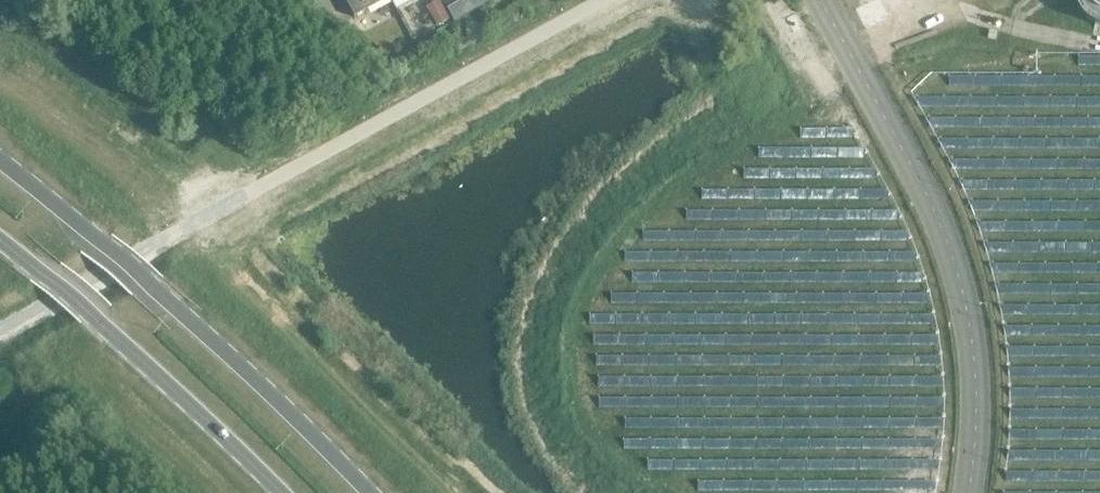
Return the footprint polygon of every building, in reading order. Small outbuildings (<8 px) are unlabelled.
[(354,17),(385,0),(345,0),(354,17)] [(460,2),(465,13),(480,5),(477,0),(463,0),(460,2)] [(1075,2),(1076,5),(1077,8),(1079,11),(1080,13),(1082,16),(1085,18),(1087,20),(1090,22),(1093,23),(1096,24),(1099,25),(1099,0),(1074,0),(1075,2)] [(440,3),(428,9),(436,23),(437,23),(448,17),(440,3)]
